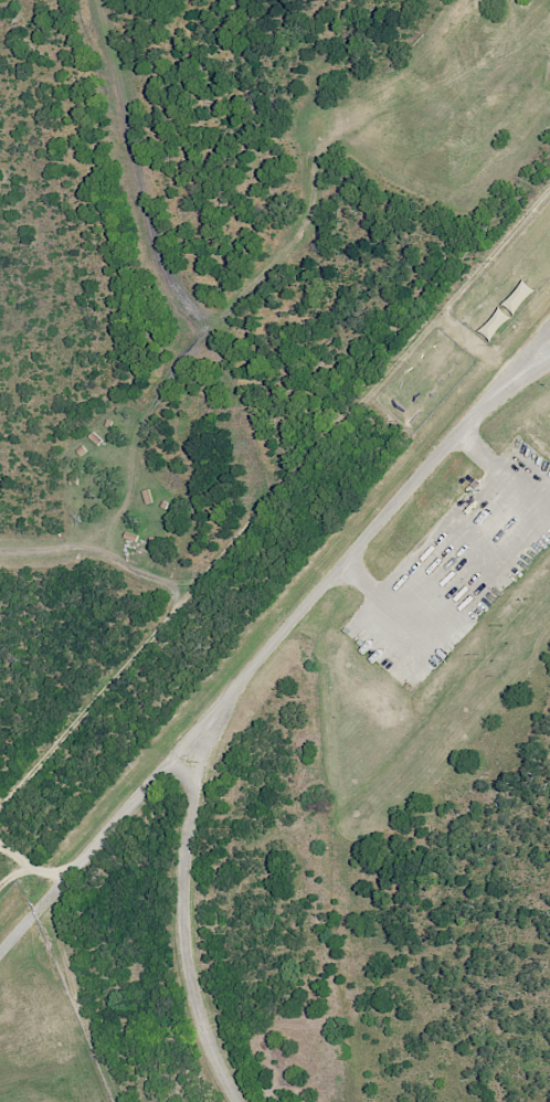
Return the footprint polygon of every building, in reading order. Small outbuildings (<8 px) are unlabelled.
[(536,292),(522,277),(500,299),(501,300),(476,325),(490,338),(536,292)]
